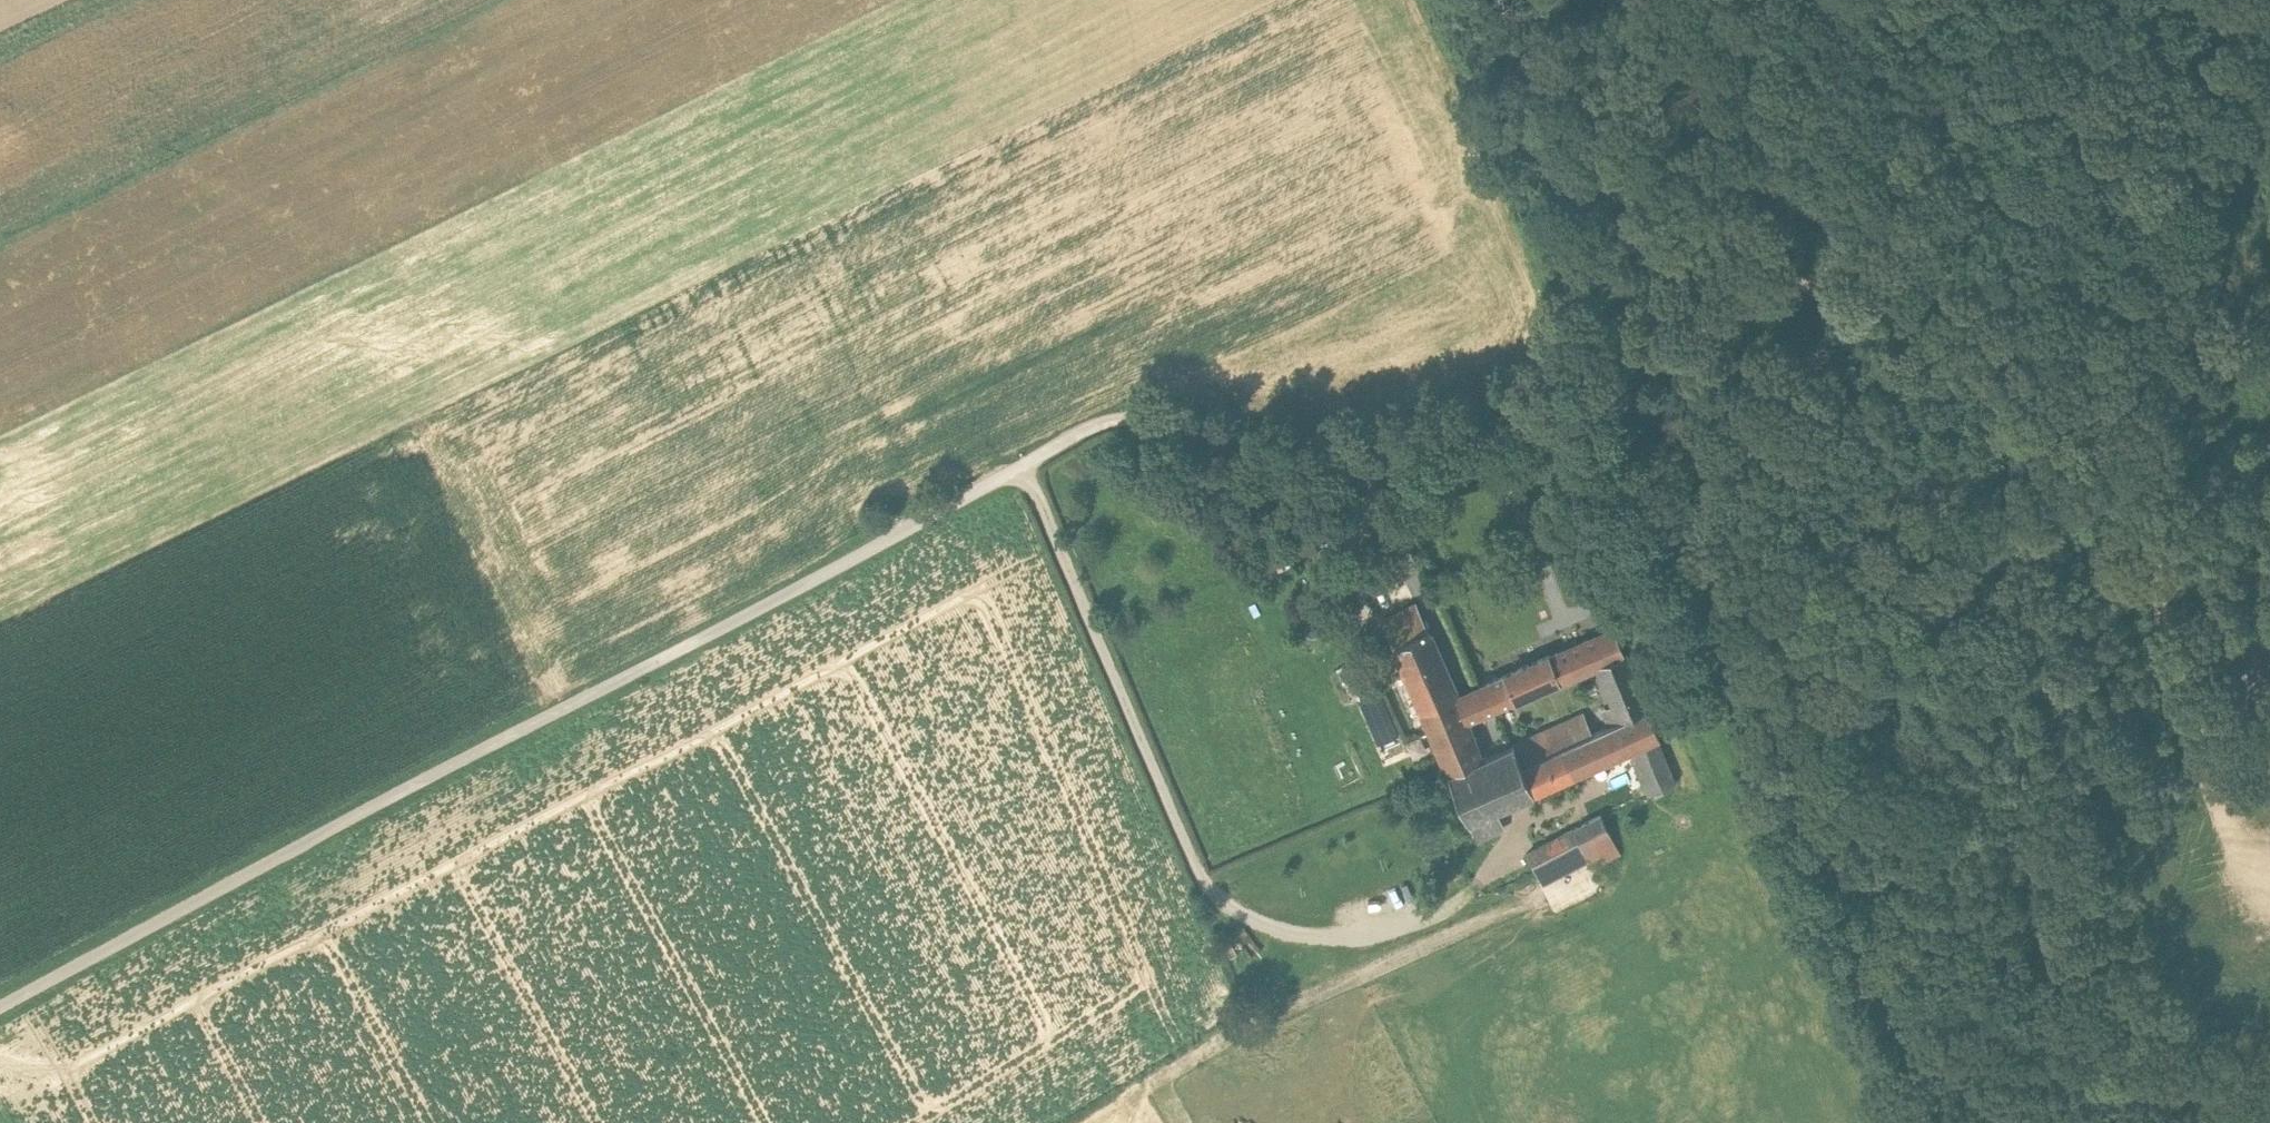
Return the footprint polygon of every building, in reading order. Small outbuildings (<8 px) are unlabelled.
[(1650,795),(1675,784),(1657,738),(1659,737),(1647,710),(1613,629),(1549,656),(1457,696),(1418,608),(1382,619),(1394,647),(1448,773),(1467,820),(1476,841),(1501,829),(1493,809),(1532,792),(1630,750),(1650,795)] [(1527,847),(1543,883),(1620,848),(1604,811),(1527,847)]
